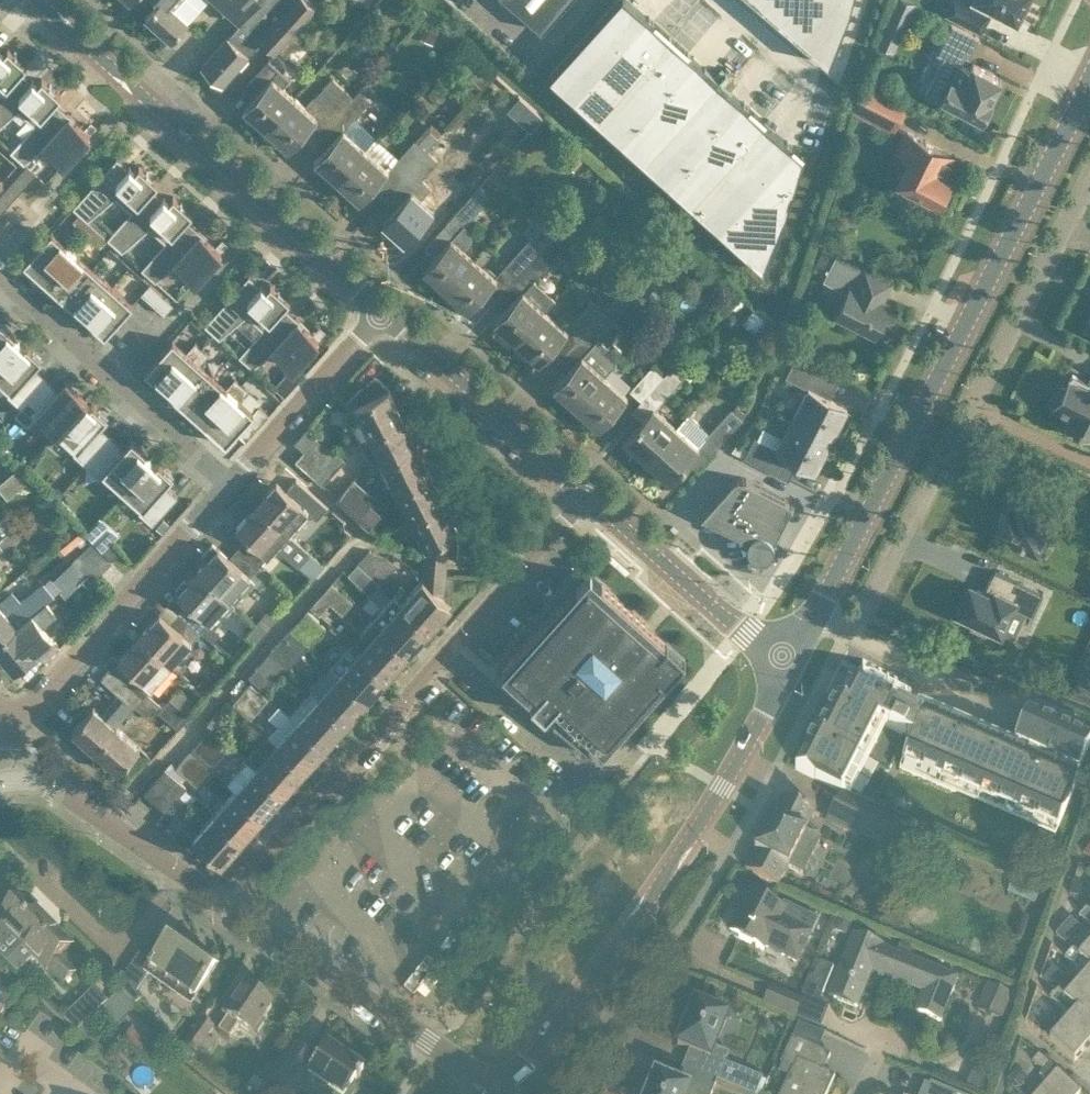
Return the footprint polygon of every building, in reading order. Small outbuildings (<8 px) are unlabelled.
[(189,19),(206,0),(158,0),(159,1),(146,15),(172,38),(189,19)] [(202,65),(223,83),(237,67),(245,57),(258,41),(263,35),(277,47),(314,5),(309,0),(260,0),(241,21),(224,40),(202,65)] [(241,21),(260,0),(218,0),(241,21)] [(567,0),(509,0),(543,28),(567,0)] [(552,75),(771,268),(808,154),(633,0),(618,0),(552,75)] [(831,62),(851,0),(759,0),(831,62)] [(946,12),(981,30),(990,14),(988,13),(992,5),(1017,18),(1018,15),(1022,17),(1029,3),(1025,1),(1026,0),(974,0),(971,4),(963,0),(953,0),(946,12)] [(887,19),(877,42),(895,50),(905,27),(887,19)] [(970,55),(979,36),(952,21),(937,51),(945,55),(926,92),(941,99),(943,95),(962,105),(982,115),(1001,76),(982,66),(973,62),(970,67),(961,63),(966,53),(970,55)] [(427,25),(422,35),(434,41),(439,30),(427,25)] [(463,46),(451,59),(461,68),(472,55),(463,46)] [(3,53),(0,51),(0,92),(1,93),(21,70),(22,70),(28,64),(8,47),(3,53)] [(256,93),(243,108),(266,128),(294,97),(283,86),(290,78),(280,68),(270,59),(261,69),(246,85),(256,93)] [(0,92),(0,93),(0,125),(10,117),(20,126),(16,130),(23,136),(35,123),(48,110),(48,109),(50,107),(56,101),(62,95),(42,77),(37,84),(22,71),(22,70),(21,70),(1,93),(0,92)] [(332,77),(304,107),(294,97),(266,128),(289,149),(322,111),(332,120),(338,114),(361,90),(359,88),(352,95),(332,77)] [(867,81),(852,110),(894,131),(909,103),(867,81)] [(314,160),(337,180),(376,137),(355,118),(371,99),(361,90),(338,114),(348,122),(314,160)] [(85,127),(56,101),(50,107),(48,109),(48,110),(35,123),(23,136),(11,150),(25,162),(46,145),(65,162),(88,135),(83,130),(85,127)] [(360,201),(385,172),(393,164),(405,173),(426,149),(442,131),(431,121),(415,139),(399,157),(376,137),(337,180),(360,201)] [(908,132),(898,150),(887,172),(919,188),(939,199),(949,179),(944,176),(955,155),(935,145),(908,132)] [(574,169),(583,158),(570,146),(560,157),(574,169)] [(406,242),(420,226),(433,211),(420,198),(430,187),(421,179),(438,159),(426,149),(405,173),(416,184),(411,190),(383,221),(406,242)] [(153,187),(153,188),(159,182),(156,179),(140,164),(134,171),(118,157),(73,206),(80,212),(88,219),(89,219),(116,195),(131,208),(133,210),(153,187)] [(39,159),(32,167),(37,172),(38,173),(45,164),(39,159)] [(37,172),(32,167),(27,163),(0,193),(0,213),(37,172)] [(445,289),(474,257),(463,248),(471,239),(470,229),(465,225),(477,211),(490,197),(488,195),(505,176),(496,167),(446,223),(456,231),(437,252),(422,269),(445,289)] [(163,238),(166,241),(187,218),(187,219),(193,212),(189,209),(174,195),(168,201),(153,188),(153,187),(133,210),(131,208),(106,235),(108,237),(123,250),(150,226),(163,238)] [(87,232),(94,224),(89,219),(88,219),(80,212),(73,219),(87,232)] [(599,213),(593,220),(600,226),(606,219),(599,213)] [(166,241),(142,267),(156,280),(177,263),(196,279),(220,252),(214,248),(217,244),(187,219),(187,218),(166,241)] [(108,237),(106,235),(94,224),(87,232),(101,245),(105,241),(108,237)] [(24,261),(44,279),(73,248),(52,230),(24,261)] [(506,264),(517,274),(539,251),(537,249),(541,245),(531,237),(506,264)] [(44,279),(65,298),(93,266),(73,248),(44,279)] [(494,321),(516,341),(545,310),(554,299),(532,280),(550,261),(539,251),(517,274),(530,285),(523,292),(521,290),(494,321)] [(873,270),(836,252),(823,277),(846,288),(834,313),(855,324),(875,334),(891,302),(883,299),(893,280),(873,270)] [(474,257),(445,289),(468,310),(483,293),(497,278),(474,257)] [(82,308),(87,313),(113,284),(93,266),(65,298),(80,311),(82,308)] [(706,266),(695,278),(708,289),(719,278),(706,266)] [(247,313),(261,326),(263,328),(264,328),(284,305),(285,306),(291,299),(271,282),(265,288),(250,274),(205,324),(220,337),(247,313)] [(153,302),(162,293),(151,282),(142,292),(146,295),(153,302)] [(113,284),(87,313),(92,317),(90,320),(105,334),(134,303),(113,284)] [(610,303),(583,333),(594,342),(568,370),(553,386),(576,407),(605,377),(603,375),(616,362),(614,361),(621,348),(611,339),(618,323),(616,321),(613,318),(619,312),(625,308),(629,300),(619,292),(609,302),(610,303)] [(162,293),(153,302),(165,313),(174,303),(162,293)] [(579,317),(573,323),(574,324),(583,333),(610,303),(609,302),(601,295),(594,302),(593,301),(579,317)] [(314,331),(285,306),(284,305),(264,328),(263,328),(245,347),(239,354),(253,367),(275,349),(293,366),(317,340),(311,335),(314,331)] [(545,310),(516,341),(539,362),(554,346),(568,330),(545,310)] [(725,315),(724,320),(728,324),(734,325),(738,321),(738,315),(734,311),(729,311),(725,315)] [(766,335),(775,320),(759,311),(751,326),(766,335)] [(19,341),(14,337),(17,334),(1,321),(0,322),(0,362),(19,341)] [(163,380),(168,385),(202,347),(195,341),(187,350),(173,338),(145,369),(160,383),(163,380)] [(0,362),(0,379),(12,390),(8,394),(21,405),(46,377),(35,366),(43,357),(27,343),(25,346),(19,341),(0,362)] [(239,342),(233,349),(239,354),(245,347),(239,342)] [(202,347),(168,385),(173,390),(171,393),(185,406),(214,375),(200,363),(209,353),(202,347)] [(828,371),(796,354),(791,364),(786,375),(805,385),(791,414),(832,435),(848,405),(818,390),(828,371)] [(744,355),(736,364),(745,372),(753,363),(744,355)] [(661,360),(654,366),(652,365),(632,389),(644,399),(651,392),(672,369),(669,367),(661,360)] [(661,400),(681,378),(672,369),(651,392),(661,400)] [(345,400),(346,424),(363,416),(365,422),(370,432),(403,415),(389,386),(375,372),(345,400)] [(1056,405),(1072,414),(1068,421),(1089,432),(1089,381),(1073,372),(1066,385),(1063,384),(1056,396),(1060,398),(1056,405)] [(269,406),(280,397),(260,374),(250,383),(269,406)] [(209,421),(242,383),(236,377),(227,386),(214,375),(185,406),(200,419),(206,424),(209,421)] [(21,406),(15,412),(28,424),(34,417),(38,413),(57,431),(87,397),(82,393),(67,379),(59,388),(46,377),(21,405),(21,406)] [(605,377),(576,407),(599,427),(614,411),(626,396),(605,377)] [(242,383),(209,421),(214,425),(211,428),(226,442),(237,431),(246,439),(269,413),(259,403),(253,410),(240,398),(249,389),(242,383)] [(87,397),(57,431),(77,448),(74,452),(87,464),(113,436),(100,425),(108,416),(93,402),(90,405),(85,401),(88,398),(87,397)] [(730,408),(697,444),(679,429),(649,460),(670,479),(704,442),(714,451),(721,442),(743,418),(747,414),(736,404),(731,408),(730,408)] [(653,406),(639,422),(625,438),(649,460),(679,429),(653,406)] [(816,468),(832,435),(791,414),(774,446),(755,436),(745,456),(777,472),(786,453),(816,468)] [(370,432),(384,460),(418,443),(403,415),(370,432)] [(316,477),(324,468),(331,460),(338,451),(334,447),(332,450),(307,427),(295,441),(305,450),(296,459),(316,477)] [(123,490),(151,459),(145,454),(148,451),(132,438),(124,447),(113,436),(87,464),(100,476),(104,472),(123,490)] [(398,488),(431,471),(418,443),(384,460),(398,488)] [(156,464),(151,459),(123,490),(143,507),(139,511),(153,523),(178,495),(166,484),(174,475),(158,461),(156,464)] [(324,468),(316,477),(324,484),(339,466),(331,460),(324,468)] [(0,482),(0,487),(7,496),(32,476),(22,464),(0,482)] [(431,471),(398,488),(412,515),(445,499),(431,471)] [(793,501),(745,476),(743,476),(738,476),(737,476),(736,476),(734,477),(733,479),(702,514),(749,538),(748,540),(748,541),(747,542),(747,544),(747,545),(747,546),(747,548),(749,552),(750,552),(750,553),(751,554),(752,555),(756,556),(758,557),(759,557),(759,564),(760,564),(761,564),(766,556),(770,553),(774,545),(774,541),(793,501)] [(277,481),(257,503),(288,531),(308,510),(317,518),(328,505),(297,478),(286,489),(277,481)] [(359,517),(375,499),(353,480),(337,498),(359,517)] [(56,484),(50,491),(57,497),(63,491),(56,484)] [(49,494),(43,500),(49,506),(50,505),(55,500),(49,494)] [(18,503),(27,515),(38,507),(30,495),(18,503)] [(369,526),(388,505),(378,496),(375,499),(359,517),(365,522),(369,526)] [(445,499),(412,515),(426,544),(427,543),(426,552),(447,554),(457,555),(459,527),(445,499)] [(288,531),(257,503),(236,527),(247,537),(239,546),(250,556),(259,564),(267,555),(288,531)] [(121,531),(102,514),(87,531),(102,548),(121,531)] [(78,524),(72,517),(66,523),(73,529),(78,524)] [(164,517),(156,526),(163,531),(170,523),(164,517)] [(6,551),(24,536),(14,525),(0,536),(0,556),(6,551)] [(81,529),(61,546),(65,552),(86,535),(81,529)] [(112,558),(121,549),(113,540),(103,549),(112,558)] [(85,551),(102,570),(113,561),(98,545),(95,542),(85,551)] [(208,558),(198,569),(211,580),(235,602),(245,590),(240,586),(250,575),(254,580),(256,582),(260,585),(263,582),(270,575),(265,571),(266,570),(259,564),(250,556),(239,546),(230,556),(219,546),(218,547),(213,542),(203,554),(208,558)] [(380,582),(397,562),(369,549),(357,562),(380,582)] [(102,570),(85,551),(75,560),(77,563),(92,579),(102,570)] [(310,551),(299,564),(303,568),(312,576),(313,577),(324,564),(324,563),(314,555),(310,551)] [(370,593),(380,582),(357,562),(347,573),(370,593)] [(185,578),(176,588),(179,591),(178,592),(188,601),(179,611),(201,631),(202,630),(201,629),(221,608),(225,613),(235,602),(211,580),(198,569),(188,581),(185,578)] [(423,578),(402,601),(430,626),(434,622),(429,618),(446,599),(450,603),(451,603),(455,572),(446,571),(424,569),(423,578)] [(966,584),(954,612),(971,619),(967,628),(985,636),(989,627),(999,631),(1010,606),(1030,614),(1040,591),(990,570),(981,591),(966,584)] [(592,574),(593,574),(591,572),(577,589),(581,592),(577,596),(570,591),(502,667),(535,697),(531,701),(546,714),(552,706),(601,750),(620,729),(621,729),(684,659),(647,625),(648,624),(602,582),(602,583),(592,574)] [(310,605),(311,606),(319,614),(330,601),(337,607),(342,612),(353,600),(331,581),(310,605)] [(29,615),(18,603),(21,601),(12,590),(0,600),(0,640),(29,615)] [(393,595),(373,617),(409,650),(413,645),(408,641),(425,623),(429,627),(430,626),(402,601),(401,602),(393,595)] [(322,624),(323,623),(307,608),(290,627),(308,644),(324,625),(322,624)] [(258,622),(266,629),(277,618),(269,610),(258,622)] [(171,663),(201,631),(179,611),(170,621),(160,612),(140,635),(171,663)] [(0,640),(0,651),(14,668),(24,660),(26,663),(40,652),(37,648),(50,637),(31,614),(29,615),(0,640)] [(373,617),(352,641),(368,655),(388,673),(392,669),(388,665),(404,646),(409,650),(373,617)] [(266,629),(258,622),(247,634),(255,642),(266,629)] [(287,668),(308,644),(290,627),(269,651),(279,661),(287,668)] [(140,635),(119,658),(129,667),(121,676),(143,695),(151,686),(169,666),(171,664),(171,663),(140,635)] [(352,642),(332,665),(367,696),(388,673),(352,641),(351,641),(352,642)] [(269,672),(279,661),(269,651),(248,675),(263,687),(273,676),(269,672)] [(795,770),(842,793),(842,794),(843,793),(844,791),(851,794),(886,727),(912,741),(899,770),(955,793),(1054,837),(1055,835),(1063,816),(1074,792),(1078,783),(1078,782),(1062,775),(1066,767),(1077,771),(1079,772),(1080,770),(1085,758),(1086,757),(1089,746),(1089,742),(1089,741),(1073,734),(1072,734),(1071,733),(1057,727),(1055,726),(1033,717),(1028,715),(1027,717),(1014,746),(918,705),(915,713),(907,710),(899,705),(905,693),(892,687),(898,675),(863,657),(841,702),(836,699),(836,700),(818,734),(815,732),(795,770)] [(330,663),(309,686),(319,695),(347,720),(351,715),(346,711),(363,693),(367,697),(367,696),(332,665),(331,665),(330,663)] [(144,696),(121,676),(111,667),(102,677),(134,706),(135,705),(144,696)] [(1072,690),(1089,699),(1089,681),(1079,676),(1072,690)] [(250,717),(267,697),(251,682),(233,703),(250,717)] [(310,689),(291,711),(327,742),(347,720),(319,695),(318,696),(310,689)] [(150,718),(158,709),(144,696),(135,705),(150,718)] [(162,705),(158,709),(178,727),(189,715),(169,697),(162,705)] [(73,730),(96,750),(117,726),(94,705),(73,730)] [(218,710),(208,721),(212,725),(221,733),(231,722),(218,710)] [(288,710),(267,732),(278,741),(306,766),(309,762),(305,758),(321,739),(326,743),(327,742),(291,711),(290,712),(288,710)] [(140,746),(117,726),(96,750),(119,770),(140,746)] [(231,743),(211,726),(191,749),(211,766),(231,743)] [(256,745),(247,755),(285,789),(288,785),(284,781),(301,763),(305,767),(306,766),(278,741),(266,754),(256,745)] [(177,765),(171,761),(165,768),(176,777),(180,781),(186,775),(199,786),(214,769),(211,766),(191,749),(177,765)] [(247,759),(228,780),(236,788),(264,813),(268,808),(264,804),(280,786),(284,790),(285,789),(247,755),(245,757),(247,759)] [(145,791),(155,800),(166,810),(186,787),(180,781),(176,777),(165,768),(145,791)] [(236,788),(216,811),(243,836),(247,832),(243,828),(259,809),(263,813),(264,813),(236,788)] [(865,790),(861,798),(871,803),(876,795),(865,790)] [(915,792),(905,816),(938,830),(948,806),(915,792)] [(842,793),(828,822),(858,837),(873,806),(843,793),(842,794),(842,793)] [(804,808),(783,798),(782,799),(773,817),(772,817),(754,852),(756,853),(745,872),(765,882),(778,889),(815,814),(804,808)] [(222,860),(244,836),(215,811),(194,835),(222,860)] [(175,815),(165,826),(176,836),(186,825),(175,815)] [(925,833),(918,849),(948,862),(955,846),(925,833)] [(533,865),(525,857),(515,867),(524,875),(533,865)] [(1073,884),(1069,895),(1077,898),(1081,886),(1073,884)] [(763,950),(765,946),(796,962),(804,946),(811,931),(782,918),(785,912),(749,894),(730,934),(763,950)] [(11,912),(0,900),(0,923),(1,923),(0,924),(0,948),(0,957),(7,964),(48,924),(23,899),(11,912)] [(1079,918),(1089,928),(1089,913),(1086,910),(1079,918)] [(839,919),(835,930),(847,935),(851,924),(839,919)] [(1070,920),(1055,936),(1065,945),(1080,928),(1070,920)] [(59,960),(71,947),(48,924),(7,964),(16,974),(33,956),(48,971),(48,970),(63,985),(74,974),(59,960)] [(872,973),(883,978),(886,979),(896,954),(853,936),(837,976),(828,996),(858,1008),(872,973)] [(147,944),(132,966),(149,977),(189,1007),(192,1003),(216,968),(172,939),(162,953),(147,944)] [(901,941),(897,952),(907,956),(912,945),(901,941)] [(1079,958),(1089,967),(1089,945),(1079,958)] [(1064,999),(1089,1021),(1089,1020),(1089,967),(1079,958),(1072,951),(1065,959),(1084,976),(1078,984),(1065,999),(1064,999)] [(896,954),(886,979),(923,994),(915,1012),(940,1022),(958,978),(937,970),(896,954)] [(808,988),(823,994),(834,969),(819,963),(808,988)] [(1052,969),(1043,979),(1051,986),(1061,976),(1052,969)] [(977,1010),(1002,1020),(1012,996),(988,986),(977,1010)] [(802,1001),(771,989),(765,1005),(795,1018),(802,1001)] [(236,1005),(232,1002),(222,1016),(226,1019),(218,1032),(230,1040),(239,1026),(255,1037),(265,1022),(266,1023),(268,1020),(265,1018),(272,1008),(247,990),(236,1005)] [(120,1024),(136,1009),(122,993),(106,1009),(120,1024)] [(1050,1041),(1074,1063),(1088,1047),(1089,1045),(1089,1021),(1064,999),(1065,999),(1058,993),(1051,1000),(1070,1018),(1063,1025),(1050,1041)] [(1039,999),(1031,1009),(1037,1014),(1046,1004),(1039,999)] [(724,1064),(728,1053),(714,1048),(728,1017),(696,1003),(694,1008),(690,1006),(685,1019),(688,1021),(683,1034),(685,1034),(683,1041),(680,1040),(678,1046),(690,1051),(683,1067),(717,1081),(717,1082),(747,1093),(756,1093),(762,1079),(724,1064)] [(78,1007),(63,1021),(77,1034),(91,1020),(78,1007)] [(214,1044),(207,1039),(214,1029),(203,1021),(185,1046),(184,1045),(179,1051),(192,1060),(196,1055),(204,1060),(214,1044)] [(781,1093),(827,1093),(835,1078),(823,1072),(831,1056),(793,1038),(781,1065),(792,1070),(781,1093)] [(261,1090),(267,1093),(298,1093),(300,1092),(303,1093),(353,1093),(356,1090),(355,1087),(353,1085),(357,1081),(359,1082),(361,1079),(359,1078),(364,1070),(344,1057),(342,1059),(328,1050),(327,1049),(315,1067),(305,1060),(289,1049),(261,1090)] [(1036,1093),(1079,1093),(1081,1092),(1057,1070),(1056,1071),(1038,1055),(1032,1062),(1043,1071),(1038,1076),(1046,1083),(1036,1093)] [(717,1082),(717,1081),(683,1067),(676,1084),(656,1075),(654,1081),(656,1082),(653,1089),(651,1088),(648,1093),(712,1093),(717,1082)] [(1016,1071),(1009,1079),(1019,1088),(1026,1080),(1016,1071)] [(931,1083),(926,1093),(956,1093),(931,1083)]
